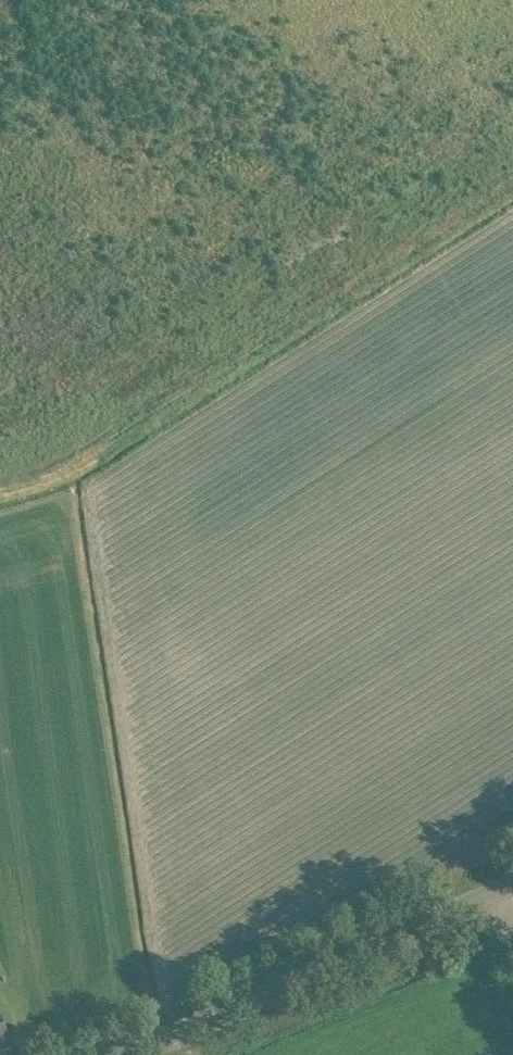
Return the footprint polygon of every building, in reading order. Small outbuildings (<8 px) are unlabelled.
[(12,1048),(4,1028),(0,1018),(0,1053),(12,1048)]
